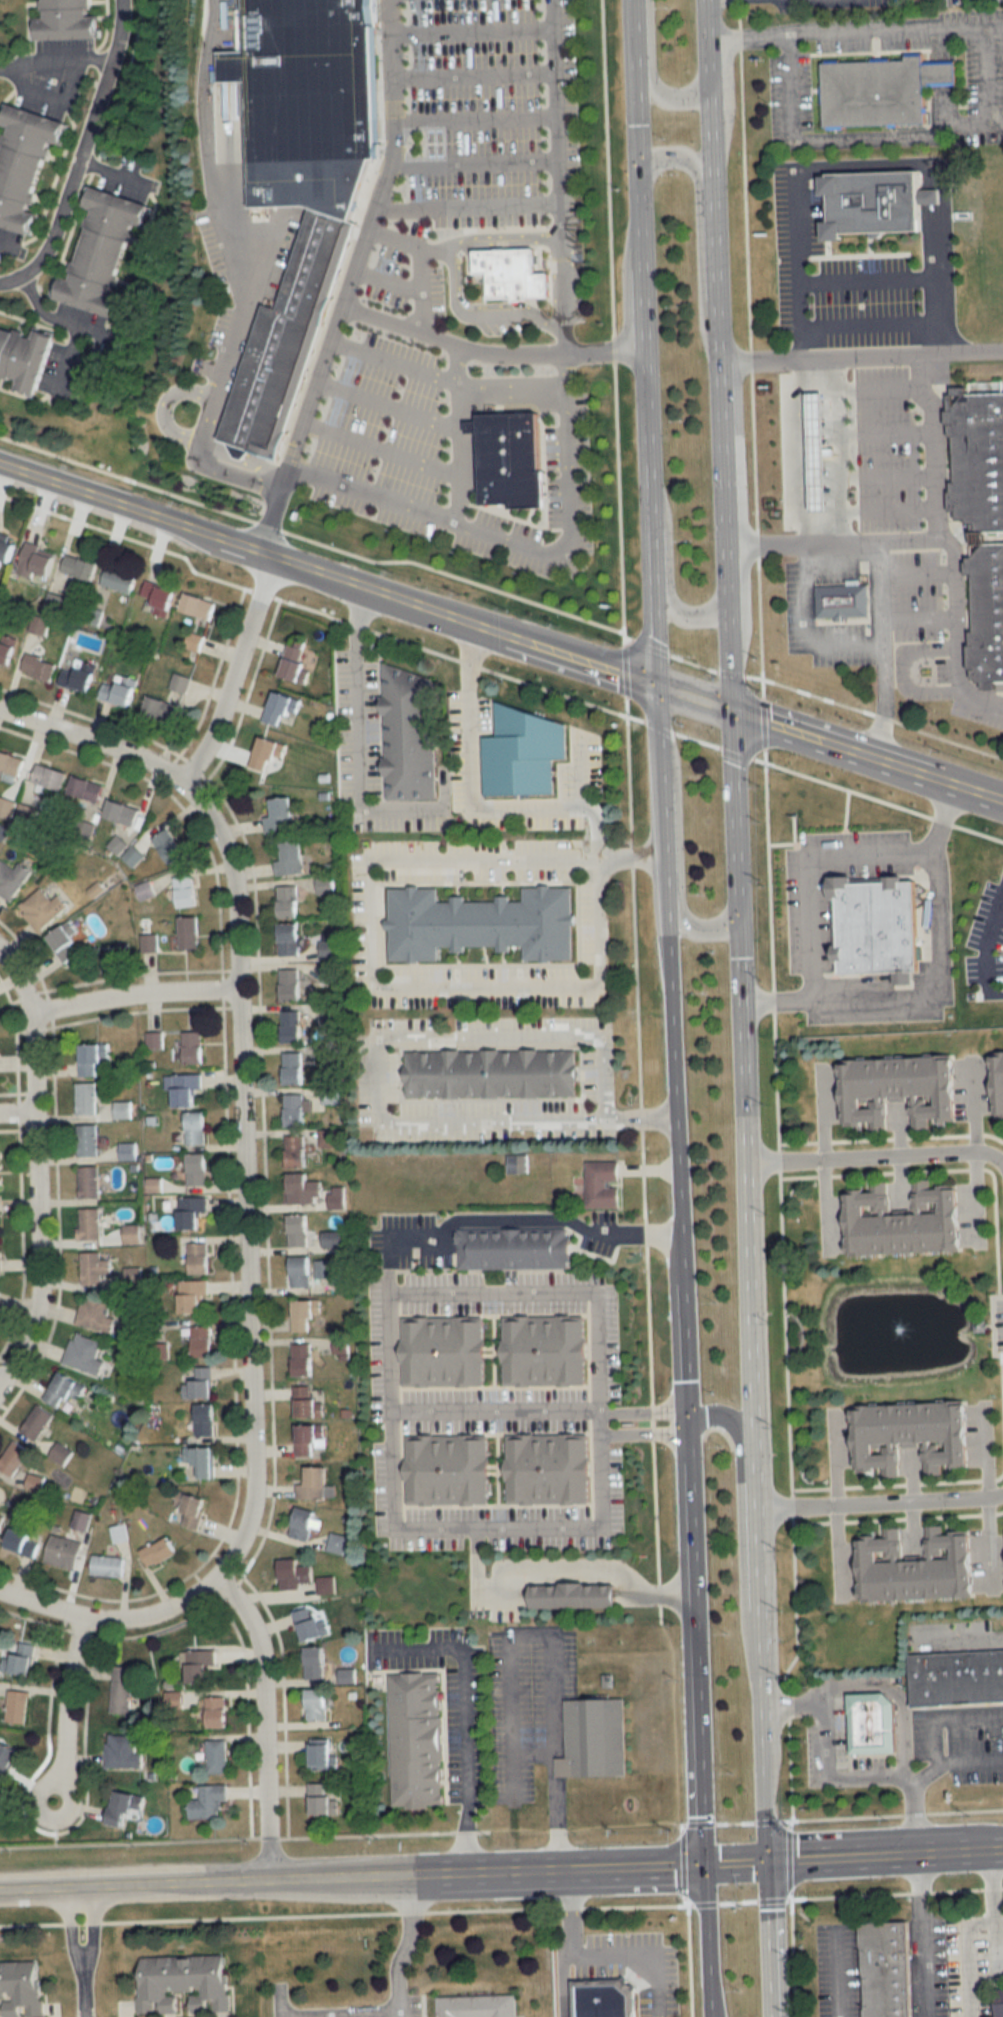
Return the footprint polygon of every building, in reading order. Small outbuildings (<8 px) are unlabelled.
[(99,15),(90,16),(90,0),(45,0),(46,18),(38,19),(38,38),(100,36),(99,15)] [(242,49),(216,50),(217,81),(231,80),(244,80),(249,206),(303,204),(310,206),(349,219),(368,157),(381,157),(380,142),(378,142),(374,25),(378,25),(377,0),(240,0),(242,49)] [(818,123),(817,61),(902,60),(902,55),(917,54),(918,61),(950,60),(951,79),(919,80),(920,121),(818,123)] [(7,103),(1,124),(8,126),(0,157),(0,223),(34,232),(39,212),(34,210),(52,141),(63,144),(69,119),(7,103)] [(814,192),(813,170),(915,168),(915,185),(933,185),(934,200),(914,200),(915,226),(835,228),(835,236),(816,236),(816,219),(822,219),(821,191),(814,192)] [(153,203),(93,186),(87,208),(92,209),(72,280),(63,277),(57,298),(116,316),(122,296),(115,294),(135,224),(146,227),(153,203)] [(357,222),(274,455),(246,446),(240,457),(233,455),(224,439),(217,436),(264,304),(277,308),(310,206),(349,219),(357,222)] [(486,296),(486,271),(473,270),(473,245),(532,245),(532,271),(544,271),(545,296),(486,296)] [(35,328),(34,334),(0,325),(0,373),(19,378),(16,388),(40,395),(56,334),(35,328)] [(962,392),(1002,391),(1002,528),(971,529),(970,521),(961,521),(961,515),(953,515),(953,508),(943,508),(943,489),(946,486),(946,479),(951,477),(950,433),(944,433),(944,423),(938,423),(938,408),(946,409),(948,404),(947,386),(962,386),(962,392)] [(805,393),(808,511),(824,510),(821,393),(805,393)] [(480,503),(478,431),(465,431),(464,420),(478,419),(478,413),(539,411),(540,470),(545,470),(546,507),(511,508),(511,503),(480,503)] [(17,536),(0,532),(0,564),(2,560),(11,562),(17,536)] [(979,542),(1002,541),(1002,678),(990,678),(990,684),(977,685),(977,680),(970,680),(970,667),(961,667),(961,643),(964,643),(963,628),(969,628),(968,571),(960,571),(959,555),(966,555),(979,542)] [(26,543),(19,573),(34,577),(36,571),(52,575),(58,552),(26,543)] [(62,571),(93,580),(99,563),(68,553),(62,571)] [(101,584),(132,593),(138,575),(107,566),(101,584)] [(157,601),(153,613),(169,618),(178,591),(147,580),(142,595),(157,601)] [(813,614),(813,581),(865,580),(866,614),(813,614)] [(211,620),(217,603),(187,592),(181,610),(211,620)] [(12,667),(19,647),(0,641),(0,663),(12,667)] [(303,682),(311,645),(290,641),(282,677),(303,682)] [(52,682),(58,663),(28,652),(21,672),(52,682)] [(91,693),(99,666),(76,660),(73,670),(64,668),(59,684),(91,693)] [(383,796),(383,773),(376,766),(383,755),(382,713),(374,705),(381,694),(381,660),(432,678),(434,796),(383,796)] [(171,689),(187,693),(191,678),(176,673),(171,689)] [(119,685),(104,682),(100,699),(132,707),(139,680),(122,675),(119,685)] [(301,699),(273,691),(264,722),(280,727),(284,714),(296,718),(301,699)] [(180,706),(149,696),(143,713),(174,724),(180,706)] [(482,791),(480,734),(493,734),(493,698),(564,722),(564,753),(551,754),(552,790),(482,791)] [(287,746),(263,736),(250,764),(274,775),(287,746)] [(0,755),(0,771),(4,770),(6,779),(24,777),(21,752),(0,755)] [(62,792),(68,773),(38,763),(32,781),(62,792)] [(99,803),(104,785),(74,776),(69,794),(99,803)] [(269,799),(269,817),(265,817),(265,832),(294,832),(293,799),(269,799)] [(105,817),(134,827),(140,810),(111,800),(105,817)] [(170,864),(186,854),(170,828),(154,839),(170,864)] [(276,875),(305,874),(304,842),(284,842),(284,861),(276,861),(276,875)] [(15,870),(1,860),(0,861),(0,893),(11,901),(33,872),(20,863),(15,870)] [(838,972),(838,959),(832,959),(832,942),(837,941),(836,896),(828,897),(827,873),(851,872),(851,879),(883,878),(883,873),(901,873),(901,877),(914,877),(917,969),(912,969),(912,981),(892,981),(892,970),(838,972)] [(197,906),(194,876),(175,877),(178,908),(197,906)] [(388,959),(386,926),(381,920),(386,915),(385,885),(405,885),(405,882),(417,882),(417,885),(436,884),(436,898),(450,897),(450,892),(464,892),(464,897),(495,897),(496,891),(509,891),(509,896),(521,896),(521,883),(537,883),(537,879),(548,879),(548,882),(569,882),(569,912),(572,912),(573,921),(569,922),(569,955),(522,955),(522,940),(510,941),(510,947),(500,947),(500,942),(465,942),(465,948),(451,948),(450,942),(437,943),(437,958),(388,959)] [(279,886),(279,918),(299,918),(299,886),(279,886)] [(70,907),(60,895),(52,901),(42,889),(19,908),(39,932),(70,907)] [(200,917),(181,917),(181,950),(200,950),(200,917)] [(280,923),(280,955),(300,955),(300,923),(280,923)] [(73,933),(76,933),(73,925),(51,932),(61,963),(80,956),(73,933)] [(142,935),(142,951),(156,951),(156,935),(142,935)] [(301,969),(282,969),(282,1001),(301,1001),(301,969)] [(302,1011),(283,1011),(283,1043),(302,1043),(302,1011)] [(146,1049),(162,1049),(162,1032),(146,1032),(146,1049)] [(203,1032),(184,1032),(184,1064),(203,1064),(203,1032)] [(109,1065),(109,1045),(80,1045),(80,1076),(97,1076),(97,1065),(109,1065)] [(405,1049),(572,1047),(572,1093),(406,1095),(405,1049)] [(1002,1116),(1002,1051),(989,1051),(991,1117),(1002,1116)] [(303,1085),(303,1053),(284,1053),(284,1085),(303,1085)] [(950,1119),(948,1056),(838,1060),(840,1123),(866,1122),(866,1131),(884,1130),(883,1100),(907,1099),(908,1129),(925,1128),(925,1120),(950,1119)] [(203,1090),(203,1075),(173,1075),(174,1107),(196,1107),(196,1090),(203,1090)] [(77,1083),(77,1115),(96,1115),(96,1083),(77,1083)] [(339,1103),(338,1088),(324,1089),(324,1103),(339,1103)] [(285,1126),(304,1126),(304,1094),(285,1094),(285,1126)] [(131,1118),(131,1102),(115,1102),(115,1118),(131,1118)] [(186,1145),(206,1145),(205,1112),(186,1112),(186,1145)] [(78,1157),(97,1157),(97,1124),(78,1125),(78,1157)] [(305,1168),(305,1135),(286,1135),(286,1168),(305,1168)] [(121,1160),(136,1160),(136,1144),(121,1144),(121,1160)] [(207,1154),(188,1154),(188,1187),(207,1187),(207,1154)] [(506,1172),(527,1172),(527,1154),(506,1154),(506,1172)] [(584,1203),(583,1156),(617,1156),(617,1175),(608,1175),(608,1182),(617,1182),(617,1203),(584,1203)] [(99,1198),(99,1166),(79,1166),(79,1198),(99,1198)] [(288,1203),(321,1203),(321,1181),(307,1181),(307,1174),(288,1174),(288,1203)] [(885,1181),(867,1182),(867,1190),(839,1190),(840,1254),(955,1253),(954,1185),(929,1185),(929,1179),(911,1180),(911,1214),(885,1214),(885,1181)] [(345,1194),(329,1194),(329,1208),(345,1208),(345,1194)] [(179,1230),(200,1230),(200,1211),(207,1211),(207,1198),(179,1198),(179,1230)] [(80,1209),(80,1241),(101,1241),(101,1209),(80,1209)] [(288,1247),(312,1247),(312,1231),(307,1231),(307,1215),(288,1215),(288,1247)] [(141,1244),(141,1225),(123,1225),(123,1244),(141,1244)] [(458,1266),(457,1241),(454,1241),(453,1228),(565,1225),(567,1263),(458,1266)] [(346,1231),(324,1231),(324,1247),(346,1247),(346,1231)] [(209,1275),(209,1244),(190,1244),(190,1275),(209,1275)] [(82,1285),(102,1285),(102,1276),(112,1276),(112,1260),(101,1260),(101,1253),(82,1253),(82,1285)] [(291,1288),(310,1288),(310,1258),(291,1258),(291,1288)] [(315,1261),(315,1279),(332,1279),(332,1261),(315,1261)] [(208,1299),(208,1282),(181,1282),(181,1314),(201,1314),(201,1299),(208,1299)] [(113,1333),(116,1319),(107,1317),(111,1299),(84,1294),(78,1326),(113,1333)] [(293,1332),(318,1332),(318,1300),(293,1300),(293,1332)] [(500,1382),(497,1314),(582,1311),(584,1379),(500,1382)] [(401,1385),(399,1316),(483,1314),(485,1382),(401,1385)] [(212,1357),(212,1326),(192,1326),(192,1357),(212,1357)] [(102,1342),(74,1333),(64,1363),(100,1376),(105,1362),(96,1359),(102,1342)] [(293,1344),(293,1377),(314,1377),(314,1344),(293,1344)] [(212,1398),(212,1367),(195,1367),(195,1383),(184,1383),(184,1398),(212,1398)] [(76,1402),(85,1385),(58,1372),(44,1400),(61,1409),(67,1397),(76,1402)] [(313,1387),(295,1387),(295,1418),(324,1418),(324,1398),(313,1398),(313,1387)] [(963,1464),(961,1403),(850,1406),(852,1476),(875,1476),(875,1478),(896,1477),(895,1444),(920,1443),(920,1450),(921,1475),(937,1475),(937,1465),(963,1464)] [(195,1404),(195,1435),(214,1435),(214,1404),(195,1404)] [(54,1415),(37,1405),(22,1431),(39,1441),(54,1415)] [(326,1449),(326,1425),(298,1425),(298,1455),(313,1455),(313,1449),(326,1449)] [(504,1498),(503,1431),(584,1429),(586,1497),(504,1498)] [(405,1502),(404,1433),(487,1431),(488,1500),(405,1502)] [(15,1441),(0,1462),(0,1469),(13,1478),(31,1452),(15,1441)] [(49,1457),(64,1466),(74,1452),(59,1442),(49,1457)] [(214,1448),(185,1448),(185,1464),(195,1464),(195,1478),(214,1478),(214,1448)] [(327,1468),(307,1467),(307,1484),(297,1484),(297,1500),(327,1500),(327,1468)] [(26,1487),(42,1491),(45,1478),(29,1474),(26,1487)] [(203,1497),(184,1497),(184,1529),(203,1529),(203,1497)] [(315,1512),(297,1508),(290,1537),(309,1541),(315,1512)] [(967,1597),(965,1532),(940,1533),(940,1526),(922,1526),(924,1560),(899,1561),(897,1528),(878,1529),(879,1537),(853,1538),(855,1601),(967,1597)] [(41,1541),(14,1529),(6,1547),(33,1559),(41,1541)] [(83,1544),(52,1535),(45,1563),(75,1571),(83,1544)] [(345,1551),(345,1535),(330,1535),(330,1551),(345,1551)] [(178,1554),(168,1536),(140,1552),(150,1570),(178,1554)] [(123,1576),(123,1556),(92,1556),(92,1576),(123,1576)] [(300,1590),(300,1583),(312,1583),(312,1567),(299,1567),(299,1560),(280,1560),(280,1590),(300,1590)] [(525,1605),(525,1580),(612,1582),(612,1606),(525,1605)] [(324,1607),(297,1610),(301,1641),(328,1637),(324,1607)] [(5,1658),(3,1671),(30,1676),(36,1645),(18,1641),(14,1660),(5,1658)] [(306,1647),(306,1680),(324,1680),(324,1647),(306,1647)] [(904,1652),(1002,1647),(1002,1699),(907,1704),(904,1652)] [(211,1684),(211,1668),(217,1668),(217,1650),(188,1650),(188,1684),(211,1684)] [(132,1666),(113,1665),(111,1714),(130,1714),(132,1666)] [(340,1670),(340,1682),(354,1682),(354,1670),(340,1670)] [(440,1672),(425,1673),(425,1671),(403,1671),(403,1673),(389,1674),(392,1807),(405,1807),(405,1809),(430,1808),(430,1805),(444,1805),(445,1800),(445,1795),(442,1795),(442,1787),(444,1787),(443,1768),(441,1767),(441,1761),(444,1761),(444,1716),(441,1716),(441,1711),(440,1701),(439,1689),(439,1683),(441,1682),(442,1677),(440,1672)] [(307,1721),(327,1721),(327,1689),(307,1689),(307,1721)] [(26,1724),(29,1691),(9,1690),(6,1722),(26,1724)] [(622,1690),(627,1778),(554,1779),(555,1757),(566,1757),(563,1693),(622,1690)] [(849,1751),(848,1711),(847,1711),(846,1692),(882,1691),(893,1700),(894,1726),(893,1726),(893,1729),(894,1729),(894,1750),(849,1751)] [(208,1728),(228,1728),(228,1697),(208,1697),(208,1728)] [(106,1768),(143,1768),(143,1753),(136,1753),(136,1736),(106,1736),(106,1768)] [(208,1740),(208,1774),(227,1774),(227,1740),(208,1740)] [(332,1740),(312,1740),(312,1770),(339,1770),(339,1755),(332,1755),(332,1740)] [(6,1780),(21,1752),(0,1741),(0,1777),(6,1780)] [(340,1783),(311,1783),(311,1816),(340,1816),(340,1783)] [(190,1819),(219,1819),(219,1803),(228,1803),(229,1786),(201,1785),(201,1800),(190,1800),(190,1819)] [(142,1811),(144,1798),(116,1791),(108,1825),(127,1829),(132,1808),(142,1811)] [(858,1921),(859,2016),(913,2016),(911,1920),(858,1921)] [(228,1954),(137,1957),(139,2013),(180,2012),(180,1992),(192,1991),(192,2012),(230,2011),(228,1954)] [(0,1962),(0,1998),(4,1998),(5,2016),(22,2016),(42,2016),(41,1961),(0,1962)] [(634,1989),(637,1986),(632,1982),(631,1983),(627,1979),(628,1978),(624,1974),(621,1977),(572,1978),(573,2016),(635,2016),(634,1989)] [(516,1995),(437,1997),(437,2016),(516,2016),(516,1995)]
